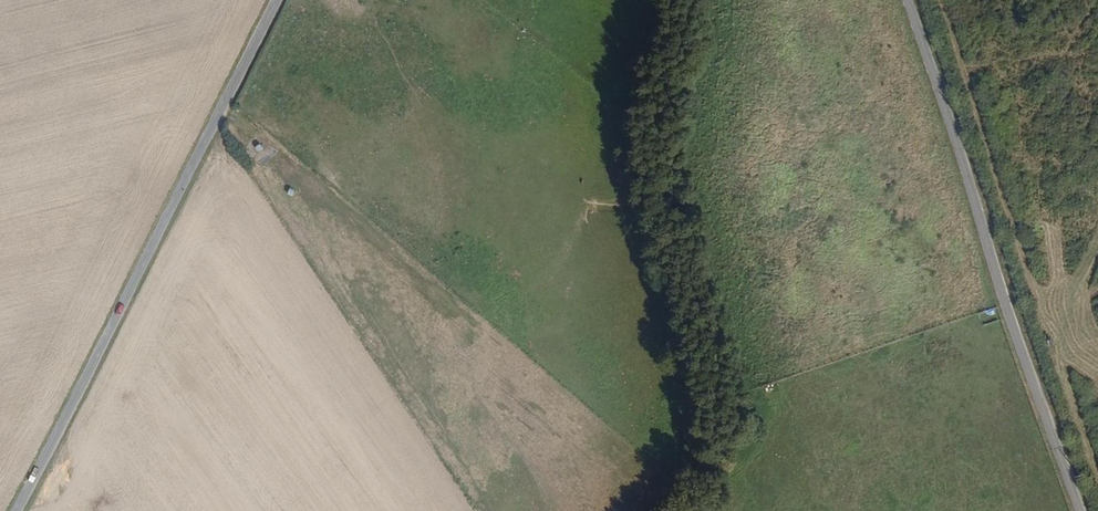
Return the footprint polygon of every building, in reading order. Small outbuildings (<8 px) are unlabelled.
[(629,71),(637,69),(633,55),(625,58),(629,71)] [(252,152),(264,158),(269,148),(257,142),(252,152)] [(629,166),(621,168),(625,181),(633,178),(629,166)] [(934,330),(920,334),(922,343),(937,339),(934,330)]
